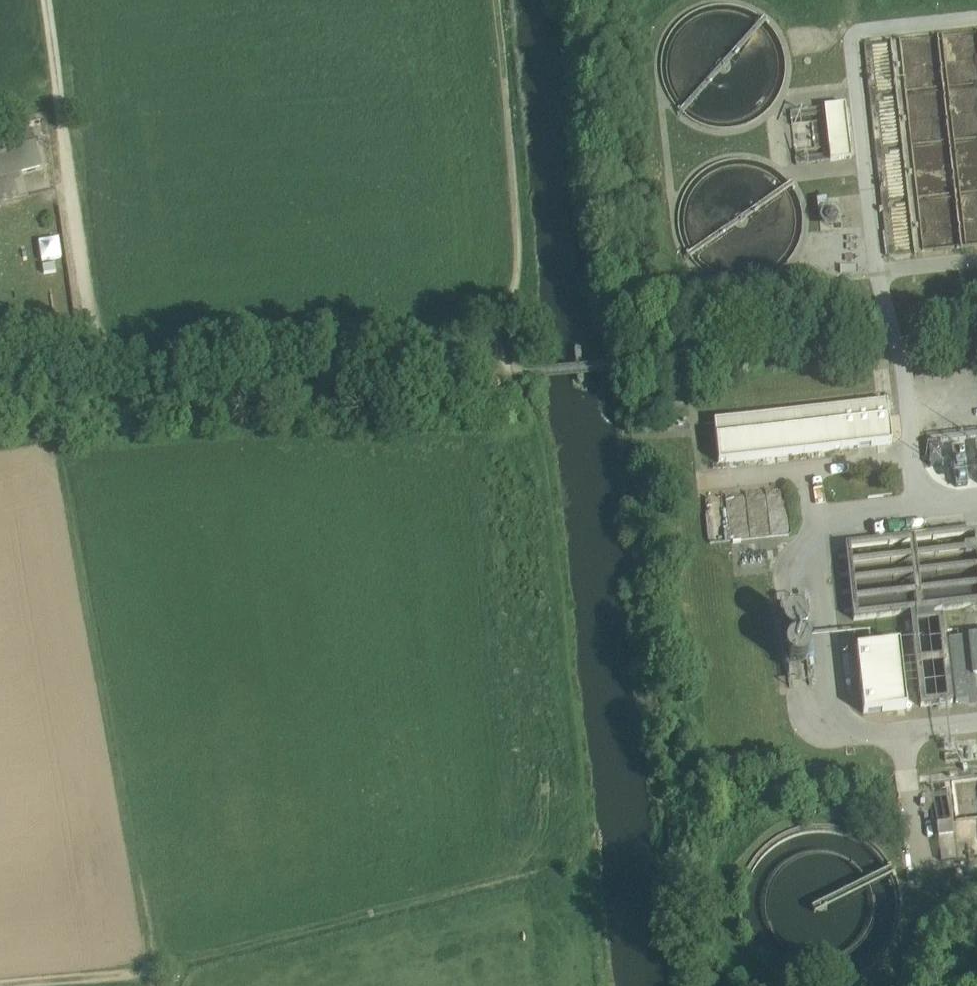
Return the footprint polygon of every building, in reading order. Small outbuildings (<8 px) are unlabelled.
[(852,106),(827,109),(828,123),(832,148),(833,163),(858,160),(852,106)] [(42,259),(61,257),(59,237),(39,239),(42,259)] [(894,400),(852,405),(856,448),(898,444),(894,400)] [(856,448),(852,405),(720,419),(725,464),(856,448)] [(949,639),(956,703),(976,701),(976,636),(949,639)] [(899,644),(856,649),(863,714),(906,709),(899,644)] [(958,821),(944,822),(947,854),(961,852),(958,821)]
